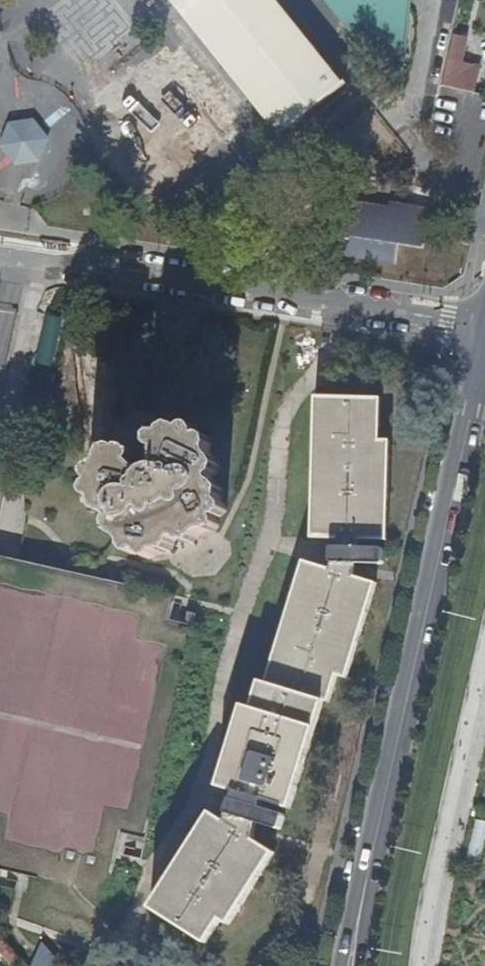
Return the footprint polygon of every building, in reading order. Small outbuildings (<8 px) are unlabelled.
[(272,137),(310,107),(339,84),(273,0),(164,0),(272,137)] [(336,17),(393,87),(402,0),(338,0),(336,17)] [(474,92),(479,66),(463,63),(469,37),(453,33),(442,85),(474,92)] [(167,57),(171,61),(94,120),(155,198),(249,125),(186,43),(167,57)] [(33,118),(9,122),(0,145),(0,147),(15,166),(40,162),(49,138),(33,118)] [(355,194),(351,219),(358,220),(353,250),(402,258),(406,238),(431,241),(438,202),(398,196),(397,201),(380,198),(369,196),(355,194)] [(358,220),(351,219),(345,249),(353,250),(358,220)] [(382,438),(383,396),(318,393),(312,536),(342,537),(342,546),(332,546),(331,554),(331,563),(333,563),(333,567),(306,558),(305,562),(267,682),(261,680),(253,707),(245,704),(219,786),(238,791),(235,798),(231,797),(229,804),(226,814),(230,815),(228,821),(211,810),(151,906),(207,942),(222,919),(229,923),(275,851),(255,838),(256,834),(257,830),(258,823),(282,831),(287,814),(263,807),(265,800),(291,808),(325,700),(331,702),(340,676),(349,678),(380,582),(357,575),(357,571),(358,566),(358,564),(384,565),(384,548),(361,547),(361,539),(361,538),(390,539),(393,438),(382,438)] [(164,447),(165,453),(165,464),(158,465),(151,469),(148,466),(142,460),(144,454),(143,448),(141,449),(135,445),(131,445),(128,446),(124,444),(119,444),(114,447),(111,451),(110,454),(109,459),(108,461),(104,463),(99,466),(97,468),(96,473),(97,476),(100,480),(95,486),(96,492),(99,496),(103,497),(105,507),(108,511),(117,512),(119,514),(117,524),(117,528),(122,533),(131,537),(132,543),(133,548),(136,550),(139,552),(143,552),(147,550),(149,551),(152,555),(155,556),(160,556),(163,554),(165,550),(170,550),(173,550),(178,547),(181,544),(182,539),(184,538),(187,538),(193,541),(196,542),(201,540),(210,530),(220,530),(225,525),(226,520),(224,516),(229,514),(232,511),(234,507),(232,504),(231,502),(228,497),(231,491),(230,487),(228,484),(220,478),(220,476),(224,471),(226,466),(225,461),(218,451),(218,445),(219,439),(217,435),(214,433),(206,434),(204,427),(200,424),(197,423),(194,424),(190,426),(184,423),(178,423),(175,425),(170,431),(163,431),(160,432),(158,434),(157,438),(158,442),(161,446),(164,447)] [(165,464),(165,453),(160,452),(155,442),(146,446),(150,454),(150,458),(150,462),(148,466),(151,469),(158,465),(165,464)] [(25,876),(30,877),(107,895),(115,860),(121,833),(149,839),(198,625),(168,618),(171,604),(172,599),(174,594),(19,560),(4,556),(0,555),(0,871),(25,876)] [(475,819),(466,856),(480,859),(484,840),(484,821),(475,819)] [(15,964),(22,957),(12,945),(4,952),(15,964)] [(22,957),(15,964),(14,965),(30,965),(22,957)]
